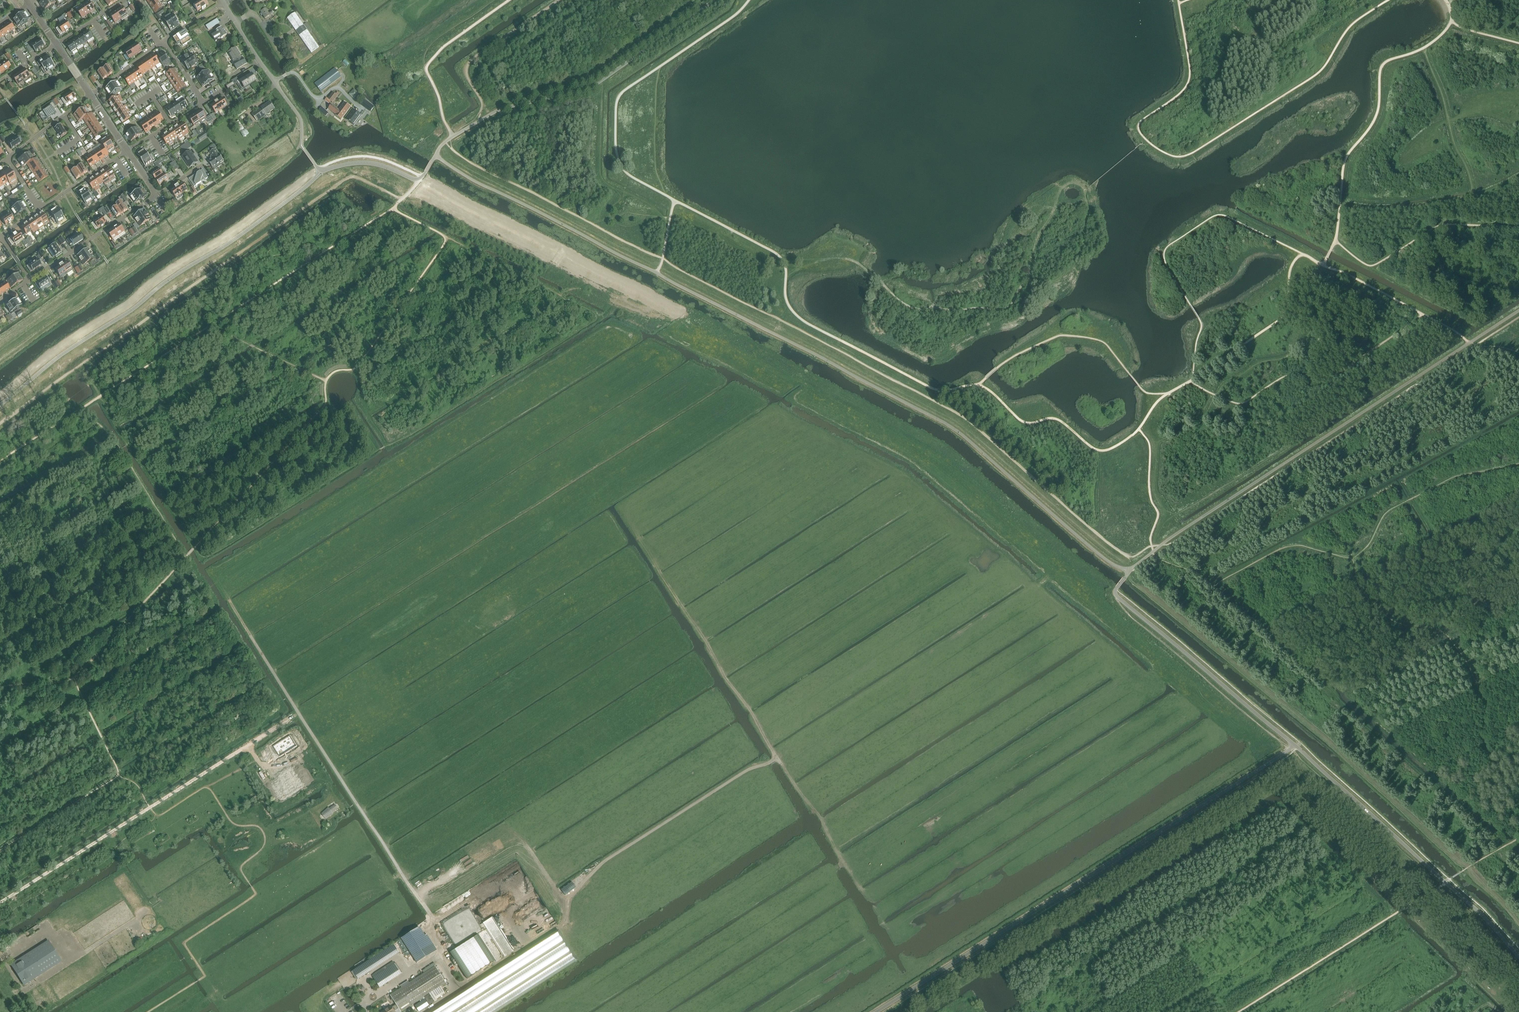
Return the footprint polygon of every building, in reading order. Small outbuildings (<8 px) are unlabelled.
[(45,0),(44,0),(38,4),(39,4),(43,11),(50,7),(45,0)] [(93,0),(83,7),(88,14),(95,10),(92,7),(95,4),(95,3),(93,0)] [(161,3),(159,0),(156,0),(149,5),(152,9),(161,3)] [(209,4),(206,0),(202,0),(194,6),(198,11),(202,8),(202,10),(206,7),(205,6),(209,4)] [(155,14),(164,8),(161,3),(152,9),(155,14)] [(83,7),(77,11),(82,18),(88,14),(83,7)] [(128,15),(122,7),(116,12),(121,19),(122,21),(129,17),(128,15)] [(272,11),(268,13),(266,9),(261,13),(265,19),(270,16),(270,15),(273,13),(272,11)] [(30,19),(25,12),(19,16),(25,24),(24,23),(30,19)] [(121,19),(116,12),(110,16),(115,23),(121,19)] [(180,25),(172,13),(168,16),(176,28),(180,25)] [(295,13),(287,18),(311,53),(319,47),(295,13)] [(25,24),(19,16),(13,20),(18,27),(21,25),(22,27),(25,24)] [(176,28),(168,16),(163,19),(171,31),(176,28)] [(71,28),(65,19),(60,23),(61,25),(56,29),(60,35),(65,31),(66,32),(69,30),(68,29),(71,28)] [(15,29),(11,22),(5,26),(10,33),(15,29)] [(209,30),(215,26),(213,22),(206,26),(209,30)] [(5,26),(0,29),(0,30),(4,36),(10,33),(5,26)] [(216,32),(211,35),(215,42),(220,39),(221,39),(227,35),(227,33),(226,32),(225,32),(222,27),(216,31),(216,32)] [(192,40),(189,37),(190,37),(185,30),(173,39),(178,45),(181,43),(183,46),(192,40)] [(94,40),(88,31),(83,34),(88,42),(89,44),(94,40)] [(88,42),(83,34),(77,38),(83,45),(88,42)] [(83,45),(77,38),(72,41),(77,49),(78,51),(84,47),(83,45)] [(42,48),(46,45),(42,39),(32,46),(36,52),(39,50),(42,48)] [(77,49),(72,41),(67,45),(72,53),(77,49)] [(137,43),(131,48),(136,55),(142,51),(137,43)] [(126,54),(124,56),(127,61),(130,59),(136,55),(131,48),(125,52),(126,54)] [(242,58),(236,48),(228,53),(234,63),(242,58)] [(167,57),(163,51),(156,56),(160,61),(167,57)] [(160,63),(160,61),(156,56),(154,53),(149,57),(156,66),(160,63)] [(185,65),(195,59),(191,53),(188,55),(184,57),(184,58),(181,60),(185,65)] [(56,67),(48,55),(43,58),(51,70),(56,67)] [(156,66),(149,57),(145,60),(151,69),(156,66)] [(171,63),(167,57),(160,61),(160,63),(164,68),(171,63)] [(51,70),(43,58),(39,61),(43,67),(41,69),(44,72),(45,71),(47,73),(51,70)] [(195,67),(198,64),(195,59),(185,65),(189,71),(192,69),(195,67)] [(151,69),(145,60),(140,63),(147,72),(151,69)] [(10,68),(8,65),(10,64),(8,61),(6,62),(0,66),(0,75),(10,68)] [(147,72),(140,63),(136,66),(137,68),(143,77),(142,75),(147,72)] [(114,73),(109,65),(103,69),(109,76),(114,73)] [(143,77),(137,68),(132,71),(139,80),(143,77)] [(335,68),(315,84),(321,92),(341,77),(335,68)] [(32,79),(25,69),(19,73),(25,83),(32,79)] [(109,76),(103,69),(98,72),(103,80),(109,76)] [(169,80),(178,73),(175,69),(166,75),(169,80)] [(200,82),(212,74),(209,70),(197,78),(200,82)] [(139,80),(132,71),(128,74),(134,83),(139,80)] [(25,83),(19,73),(13,78),(18,85),(24,81),(25,83)] [(172,84),(181,78),(178,73),(169,80),(172,84)] [(246,76),(237,81),(239,85),(242,83),(245,88),(253,82),(254,83),(256,81),(256,80),(256,81),(253,77),(251,75),(252,74),(252,73),(246,77),(246,76)] [(134,83),(128,74),(123,77),(129,86),(134,83)] [(203,87),(215,79),(212,74),(200,82),(203,87)] [(175,89),(184,82),(181,78),(172,84),(175,89)] [(122,88),(117,81),(111,85),(118,94),(121,92),(119,90),(122,88)] [(178,93),(187,87),(184,82),(175,89),(178,93)] [(118,94),(111,85),(105,89),(110,96),(113,94),(114,96),(118,94)] [(325,100),(329,104),(331,101),(332,103),(340,93),(336,90),(333,93),(333,92),(328,99),(327,98),(325,100)] [(74,100),(76,98),(72,92),(61,99),(65,105),(71,102),(74,100)] [(120,102),(123,100),(120,96),(117,97),(117,96),(109,101),(111,104),(110,104),(112,107),(120,102)] [(188,106),(182,97),(176,101),(182,110),(188,106)] [(227,106),(223,98),(218,101),(218,100),(216,102),(222,110),(227,106)] [(182,110),(176,101),(171,104),(177,114),(182,110)] [(270,112),(275,109),(270,101),(252,114),(257,121),(267,114),(267,115),(269,115),(270,114),(270,112)] [(57,113),(54,110),(57,108),(53,102),(46,107),(47,109),(41,113),(43,117),(41,118),(44,122),(57,113)] [(115,113),(124,107),(120,102),(112,107),(113,107),(114,109),(113,110),(115,113)] [(222,110),(216,102),(214,103),(215,103),(211,106),(216,114),(222,110)] [(335,114),(335,115),(341,119),(350,107),(345,102),(339,110),(331,105),(328,109),(335,114)] [(177,114),(171,104),(166,108),(172,117),(177,114)] [(127,112),(130,111),(126,105),(124,107),(115,113),(116,112),(118,114),(117,115),(119,118),(127,112)] [(238,117),(249,109),(247,106),(236,113),(238,117)] [(90,114),(86,107),(80,111),(84,118),(91,114),(90,114)] [(321,108),(319,110),(323,114),(326,116),(329,113),(326,111),(323,108),(322,109),(321,108)] [(206,118),(201,110),(195,114),(200,122),(206,118)] [(354,110),(346,120),(354,125),(361,115),(354,110)] [(84,118),(80,111),(74,115),(78,122),(83,119),(84,118)] [(122,123),(131,118),(127,112),(119,118),(120,117),(121,120),(120,120),(122,123)] [(164,121),(158,112),(153,115),(159,124),(164,121)] [(86,124),(95,118),(92,113),(91,114),(84,118),(83,119),(86,124)] [(200,122),(195,114),(189,118),(194,126),(200,122)] [(159,124),(153,115),(149,118),(155,127),(159,124)] [(89,128),(98,122),(95,118),(86,124),(89,128)] [(155,127),(149,118),(144,121),(150,130),(155,127)] [(239,120),(234,123),(240,132),(244,129),(239,120)] [(150,130),(144,121),(140,124),(146,133),(150,130)] [(92,133),(101,126),(98,122),(89,128),(92,133)] [(188,130),(183,123),(178,126),(177,125),(185,136),(189,133),(187,131),(188,130)] [(67,134),(65,130),(63,128),(61,125),(55,129),(61,138),(67,134)] [(185,136),(177,125),(175,127),(175,128),(173,130),(172,129),(178,137),(179,140),(185,136)] [(95,137),(104,131),(101,126),(92,133),(95,137)] [(142,134),(138,127),(138,126),(132,130),(137,138),(143,134),(142,134)] [(137,138),(132,130),(131,129),(127,131),(128,133),(126,135),(131,142),(130,142),(137,138)] [(178,137),(172,129),(169,131),(170,132),(167,133),(167,132),(172,141),(173,141),(178,137)] [(172,141),(167,132),(164,134),(165,135),(162,137),(167,144),(168,144),(170,146),(174,143),(173,141),(172,141)] [(197,137),(199,141),(207,136),(207,135),(205,132),(204,132),(197,137)] [(17,145),(21,143),(17,137),(8,143),(12,149),(15,147),(17,145)] [(111,142),(107,137),(100,141),(103,146),(104,147),(111,142)] [(116,150),(111,142),(104,147),(109,155),(116,150)] [(192,147),(188,142),(186,144),(180,147),(184,152),(192,147)] [(109,155),(104,147),(103,146),(98,149),(104,158),(109,155)] [(104,158),(98,149),(94,152),(100,161),(104,158)] [(145,150),(137,154),(141,160),(148,155),(145,150)] [(197,162),(195,158),(194,158),(192,155),(193,155),(190,151),(182,156),(185,160),(187,159),(189,162),(187,163),(190,167),(193,165),(194,164),(197,162)] [(34,159),(30,152),(23,156),(28,163),(36,158),(34,159)] [(100,161),(94,152),(89,155),(95,164),(100,161)] [(148,155),(141,160),(145,166),(153,162),(156,160),(152,153),(150,154),(148,155)] [(221,157),(221,158),(217,153),(212,156),(214,159),(213,160),(213,162),(213,163),(210,164),(215,172),(219,169),(220,171),(223,169),(222,167),(226,165),(221,157)] [(95,164),(89,155),(85,158),(91,167),(95,164)] [(28,163),(23,156),(17,160),(18,160),(22,167),(27,164),(28,163)] [(30,169),(39,163),(36,158),(28,163),(27,164),(30,169)] [(33,173),(42,167),(39,163),(30,169),(33,173)] [(88,172),(83,164),(77,168),(82,176),(88,172)] [(36,178),(45,172),(42,167),(33,173),(36,178)] [(13,174),(9,168),(2,173),(6,179),(13,174)] [(82,176),(77,168),(71,171),(76,179),(82,176)] [(115,175),(109,168),(104,171),(111,181),(115,178),(114,176),(115,175)] [(163,175),(160,169),(152,174),(156,180),(165,174),(163,175)] [(111,181),(104,171),(104,170),(101,172),(101,173),(99,175),(98,174),(106,185),(111,181)] [(201,181),(202,178),(206,179),(208,178),(203,170),(197,173),(196,178),(194,177),(193,176),(189,179),(194,187),(201,182),(201,181)] [(39,182),(48,176),(45,172),(36,178),(39,182)] [(6,179),(2,173),(0,174),(0,180),(3,185),(8,182),(6,179)] [(17,180),(13,174),(6,179),(8,182),(10,185),(17,180)] [(106,185),(98,174),(96,176),(96,177),(94,178),(93,177),(93,178),(100,188),(99,186),(104,183),(105,185),(106,185)] [(159,186),(169,179),(165,174),(156,180),(159,186)] [(100,188),(93,178),(90,179),(91,180),(88,182),(93,190),(94,189),(96,191),(100,188)] [(188,190),(183,183),(179,186),(178,185),(176,186),(183,197),(184,196),(182,194),(188,190)] [(183,197),(176,186),(175,187),(175,188),(171,191),(178,201),(183,197)] [(82,199),(91,193),(89,190),(87,191),(85,188),(78,193),(82,199)] [(147,195),(142,188),(139,190),(138,188),(135,190),(141,199),(147,195)] [(141,199),(135,190),(132,192),(133,194),(130,196),(135,203),(141,199)] [(93,200),(91,197),(93,196),(91,193),(82,199),(86,205),(93,200)] [(128,210),(121,200),(116,204),(117,206),(122,214),(128,210)] [(27,208),(22,201),(19,203),(18,201),(15,203),(21,212),(27,208)] [(21,212),(15,203),(12,206),(13,207),(10,209),(15,216),(21,212)] [(122,214),(117,206),(111,210),(117,217),(122,214)] [(60,213),(56,207),(49,212),(53,218),(51,219),(52,219),(60,213)] [(149,215),(147,212),(144,208),(140,210),(141,212),(139,213),(146,222),(151,219),(149,215)] [(49,223),(42,212),(39,214),(37,216),(44,226),(49,223)] [(64,219),(60,213),(52,219),(54,222),(55,221),(57,224),(64,219)] [(146,222),(139,213),(134,217),(136,220),(135,220),(138,223),(140,226),(146,222)] [(14,220),(9,214),(1,219),(5,225),(8,223),(8,224),(11,222),(11,221),(14,220)] [(44,226),(37,216),(37,215),(34,217),(34,218),(32,220),(39,230),(44,226)] [(104,224),(106,223),(102,216),(92,224),(96,230),(101,226),(101,227),(104,225),(104,224)] [(39,230),(32,220),(31,219),(28,221),(29,221),(27,223),(32,231),(33,233),(39,230)] [(32,231),(27,223),(26,222),(23,224),(24,225),(21,227),(26,234),(32,231)] [(125,232),(120,224),(114,228),(120,236),(125,233),(125,232)] [(120,236),(114,228),(108,232),(113,239),(113,240),(114,239),(114,240),(120,236)] [(19,240),(22,238),(18,232),(16,234),(15,233),(12,235),(13,236),(8,239),(12,245),(15,243),(16,245),(21,242),(19,240)] [(83,240),(79,234),(70,240),(69,239),(66,240),(69,245),(72,243),(74,246),(83,240)] [(49,248),(47,249),(53,257),(55,256),(56,258),(62,254),(59,249),(57,247),(54,242),(48,246),(49,248)] [(95,259),(92,254),(90,251),(88,248),(82,252),(88,261),(89,263),(95,259)] [(88,261),(82,252),(77,255),(79,258),(78,258),(81,262),(83,265),(88,261)] [(37,259),(26,266),(30,272),(36,269),(38,267),(41,265),(37,259)] [(62,264),(60,265),(67,274),(73,270),(66,261),(62,264)] [(59,267),(55,269),(61,278),(67,274),(60,265),(58,266),(59,267)] [(23,280),(18,273),(12,277),(17,284),(23,280)] [(50,285),(49,283),(51,282),(47,276),(42,279),(40,281),(35,284),(39,290),(41,289),(42,291),(50,285)] [(17,284),(12,277),(6,281),(11,288),(17,284)] [(5,282),(0,285),(0,286),(4,292),(10,289),(5,282)] [(11,301),(16,309),(17,310),(17,311),(20,309),(19,307),(22,305),(17,298),(11,301)] [(11,301),(5,305),(10,313),(11,314),(17,310),(16,309),(11,301)] [(286,732),(272,741),(273,741),(279,751),(288,745),(290,748),(297,743),(290,731),(289,730),(286,732)] [(327,807),(320,813),(323,818),(331,813),(336,808),(334,804),(328,808),(327,807)] [(437,950),(421,925),(401,938),(417,963),(437,950)] [(438,1011),(494,1011),(575,960),(559,934),(438,1011)] [(478,934),(450,952),(467,979),(495,961),(478,934)] [(24,984),(60,960),(47,941),(11,964),(24,984)] [(353,971),(358,979),(399,953),(393,944),(353,971)] [(394,964),(373,977),(380,988),(401,974),(394,964)] [(420,976),(390,995),(396,1004),(397,1006),(399,1009),(401,1011),(446,983),(435,966),(420,976)] [(444,991),(435,997),(437,999),(445,994),(444,991)] [(430,994),(424,997),(429,1005),(434,1002),(430,994)]
